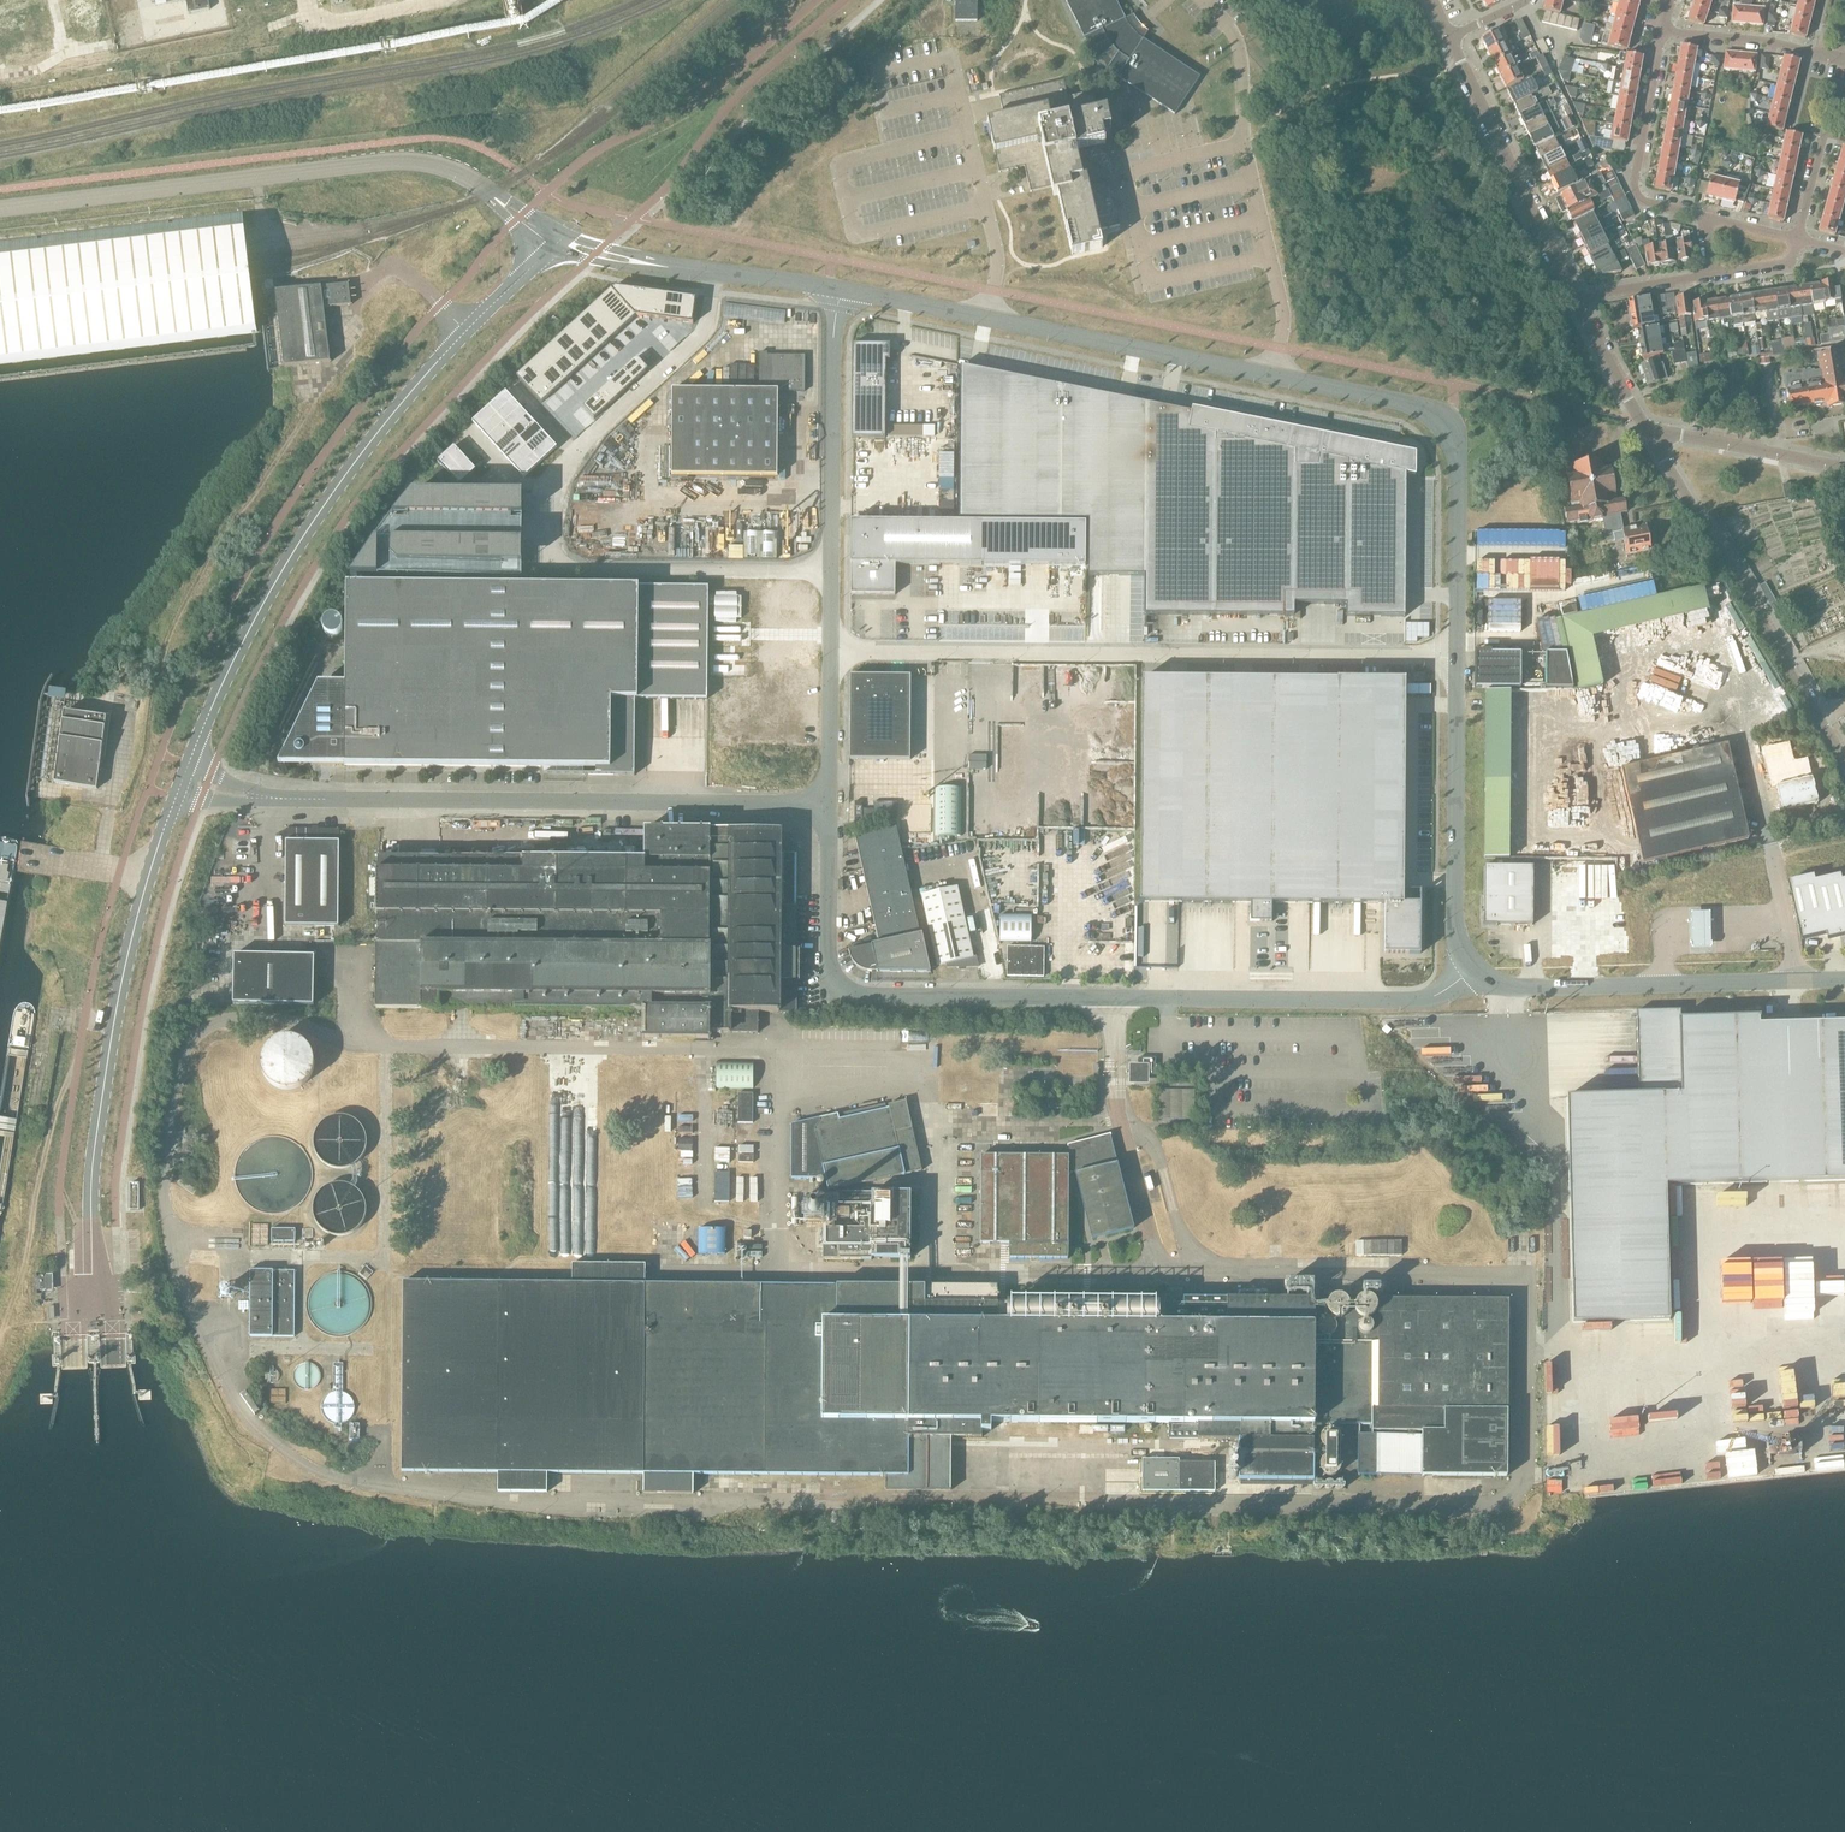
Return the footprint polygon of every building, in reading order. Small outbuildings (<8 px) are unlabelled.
[(188,14),(210,9),(208,0),(186,0),(188,14)] [(955,22),(977,22),(977,0),(955,0),(955,22)] [(1087,44),(1090,50),(1093,56),(1096,62),(1102,66),(1104,68),(1107,69),(1113,73),(1118,77),(1117,78),(1115,81),(1111,87),(1109,91),(1099,106),(1100,112),(1104,111),(1104,107),(1110,97),(1122,80),(1153,100),(1175,115),(1191,90),(1200,77),(1143,39),(1138,36),(1136,34),(1133,30),(1129,26),(1128,24),(1125,19),(1116,0),(1065,0),(1087,44)] [(1486,9),(1505,1),(1504,0),(1482,0),(1486,9)] [(1560,14),(1563,0),(1546,0),(1543,10),(1545,11),(1560,14)] [(1618,3),(1638,9),(1639,2),(1641,2),(1642,0),(1619,0),(1618,3)] [(1692,6),(1708,11),(1712,0),(1694,0),(1692,6)] [(1815,1),(1815,0),(1797,0),(1796,6),(1812,10),(1815,1)] [(1614,17),(1634,23),(1638,9),(1618,3),(1614,17)] [(1748,7),(1747,25),(1762,26),(1764,8),(1763,8),(1763,5),(1751,4),(1751,7),(1748,7)] [(1748,7),(1733,5),(1731,23),(1747,25),(1748,7)] [(1586,10),(1588,14),(1596,9),(1594,6),(1586,10)] [(1692,6),(1687,21),(1703,26),(1708,11),(1692,6)] [(1796,6),(1792,20),(1809,24),(1812,10),(1796,6)] [(1596,9),(1588,14),(1591,17),(1598,13),(1596,9)] [(1545,11),(1542,22),(1549,24),(1552,12),(1545,11)] [(1549,24),(1556,26),(1559,14),(1552,12),(1549,24)] [(1559,14),(1556,26),(1563,28),(1566,16),(1559,14)] [(1563,28),(1570,29),(1573,18),(1566,16),(1563,28)] [(1606,24),(1604,30),(1630,36),(1634,23),(1614,17),(1612,26),(1606,24)] [(1767,17),(1767,26),(1777,27),(1778,22),(1775,22),(1776,18),(1767,17)] [(1573,18),(1570,29),(1577,31),(1580,19),(1573,18)] [(1522,34),(1525,33),(1527,32),(1521,19),(1515,22),(1522,34)] [(1809,24),(1792,20),(1789,34),(1805,38),(1809,24)] [(1589,46),(1590,41),(1594,27),(1583,24),(1579,38),(1582,44),(1589,46)] [(1481,38),(1487,51),(1504,43),(1498,30),(1481,38)] [(1601,44),(1627,51),(1627,49),(1628,50),(1630,43),(1629,43),(1630,36),(1604,30),(1601,44)] [(1522,34),(1511,39),(1504,43),(1487,51),(1493,63),(1510,55),(1517,51),(1514,44),(1528,37),(1525,33),(1522,34)] [(1247,54),(1267,76),(1285,60),(1265,38),(1247,54)] [(1536,42),(1542,54),(1549,51),(1542,38),(1536,42)] [(1697,49),(1680,46),(1677,61),(1694,64),(1697,49)] [(1529,55),(1532,59),(1535,57),(1536,57),(1540,55),(1537,51),(1529,55)] [(1725,52),(1723,70),(1739,71),(1741,53),(1725,52)] [(1640,72),(1642,57),(1620,53),(1618,62),(1624,63),(1623,68),(1623,69),(1640,72)] [(1741,53),(1739,71),(1755,73),(1757,55),(1741,53)] [(1548,67),(1542,54),(1540,55),(1536,57),(1542,70),(1548,67)] [(1493,63),(1499,75),(1516,67),(1523,64),(1519,57),(1513,60),(1510,55),(1493,63)] [(1563,55),(1557,70),(1570,73),(1575,60),(1563,55)] [(1768,65),(1769,56),(1761,55),(1760,64),(1768,65)] [(1783,57),(1779,72),(1796,76),(1799,61),(1783,57)] [(1612,67),(1612,66),(1608,59),(1604,62),(1609,69),(1612,67)] [(1677,61),(1675,75),(1691,78),(1694,64),(1677,61)] [(1605,71),(1609,69),(1604,62),(1600,64),(1605,71)] [(1499,75),(1505,88),(1523,79),(1520,73),(1525,70),(1523,64),(1516,67),(1499,75)] [(1548,67),(1542,70),(1545,76),(1551,73),(1549,68),(1548,67)] [(1613,81),(1637,86),(1640,72),(1623,69),(1623,68),(1616,67),(1613,81)] [(1557,70),(1562,81),(1569,82),(1570,73),(1557,70)] [(1779,72),(1776,86),(1792,90),(1796,76),(1779,72)] [(1675,75),(1673,82),(1672,88),(1689,92),(1691,78),(1675,75)] [(1513,103),(1537,91),(1531,79),(1507,91),(1513,103)] [(1004,117),(987,121),(989,129),(991,139),(999,173),(1024,167),(1027,177),(1030,192),(1051,187),(1053,196),(1057,195),(1071,255),(1102,247),(1099,230),(1119,226),(1120,226),(1109,182),(1088,187),(1087,179),(1086,178),(1082,179),(1076,151),(1076,150),(1079,150),(1095,146),(1105,144),(1102,131),(1105,130),(1107,130),(1110,129),(1106,111),(1104,111),(1100,112),(1098,112),(1093,92),(1068,97),(1064,81),(999,96),(1004,117)] [(1618,97),(1634,100),(1637,86),(1613,81),(1611,95),(1618,96),(1618,97)] [(1577,89),(1564,86),(1569,97),(1575,98),(1577,89)] [(1776,86),(1772,100),(1789,103),(1792,90),(1776,86)] [(1672,88),(1670,103),(1686,106),(1689,92),(1672,88)] [(1519,116),(1538,106),(1536,102),(1551,95),(1548,89),(1514,105),(1519,116)] [(1703,91),(1708,98),(1712,96),(1707,89),(1703,91)] [(1757,90),(1750,94),(1752,98),(1760,93),(1757,90)] [(1704,101),(1708,98),(1703,91),(1699,94),(1704,101)] [(1762,97),(1760,93),(1752,98),(1754,101),(1762,97)] [(1634,100),(1618,97),(1615,111),(1632,114),(1634,100)] [(1519,116),(1524,126),(1543,117),(1551,113),(1549,108),(1555,105),(1553,99),(1538,106),(1519,116)] [(1772,100),(1769,114),(1785,118),(1789,103),(1772,100)] [(1584,109),(1594,111),(1595,107),(1572,103),(1577,113),(1583,114),(1584,109)] [(1670,103),(1667,117),(1683,120),(1686,106),(1670,103)] [(1561,108),(1566,118),(1569,116),(1572,115),(1567,105),(1561,108)] [(1632,114),(1615,111),(1613,125),(1629,128),(1632,114)] [(1698,120),(1702,127),(1706,124),(1704,122),(1706,112),(1703,111),(1702,117),(1698,120)] [(1543,117),(1524,126),(1529,136),(1548,126),(1556,123),(1551,113),(1543,117)] [(1785,118),(1769,114),(1765,128),(1781,132),(1785,118)] [(1564,119),(1569,129),(1574,127),(1569,116),(1564,119)] [(1664,131),(1681,134),(1683,120),(1667,117),(1664,131)] [(1699,129),(1702,127),(1698,120),(1694,122),(1699,129)] [(1548,126),(1529,136),(1531,140),(1530,141),(1532,145),(1534,145),(1534,146),(1553,137),(1551,133),(1559,129),(1556,123),(1548,126)] [(1629,128),(1613,125),(1605,124),(1604,131),(1611,132),(1610,141),(1587,136),(1592,148),(1610,151),(1612,141),(1626,143),(1629,128)] [(1664,131),(1662,145),(1678,149),(1684,150),(1687,136),(1681,134),(1664,131)] [(1562,136),(1535,149),(1540,159),(1565,147),(1563,143),(1565,142),(1565,141),(1573,138),(1570,132),(1562,136)] [(1785,133),(1782,147),(1798,151),(1801,137),(1785,133)] [(1761,146),(1769,141),(1766,138),(1759,142),(1761,146)] [(1583,139),(1577,142),(1582,153),(1588,150),(1583,139)] [(1764,149),(1771,145),(1769,141),(1761,146),(1764,149)] [(1659,159),(1676,162),(1678,149),(1662,145),(1659,159)] [(1545,169),(1565,160),(1562,156),(1570,152),(1567,146),(1565,147),(1540,159),(1545,169)] [(1697,155),(1701,152),(1696,146),(1692,148),(1697,155)] [(1782,147),(1778,161),(1795,165),(1798,151),(1782,147)] [(1697,164),(1701,152),(1697,155),(1692,148),(1689,150),(1694,158),(1692,163),(1697,164)] [(1730,158),(1726,160),(1731,168),(1734,166),(1736,165),(1739,153),(1733,152),(1731,159),(1730,158)] [(1565,160),(1545,169),(1551,180),(1552,179),(1570,170),(1568,166),(1575,162),(1575,161),(1581,158),(1578,153),(1565,160)] [(1657,172),(1657,173),(1673,176),(1676,162),(1659,159),(1657,169),(1657,172)] [(1570,170),(1552,179),(1553,181),(1552,183),(1556,192),(1576,183),(1574,179),(1579,177),(1577,173),(1580,171),(1593,165),(1591,160),(1578,167),(1578,166),(1570,170)] [(1727,170),(1731,168),(1726,160),(1723,163),(1727,170)] [(1778,161),(1775,175),(1792,179),(1795,165),(1778,161)] [(1837,161),(1834,175),(1844,178),(1844,163),(1837,161)] [(1757,168),(1761,175),(1765,173),(1760,166),(1757,168)] [(1758,178),(1761,175),(1757,168),(1753,170),(1758,178)] [(1705,196),(1720,200),(1725,180),(1720,179),(1721,175),(1720,172),(1718,170),(1716,169),(1713,171),(1711,173),(1710,177),(1708,183),(1705,196)] [(1604,182),(1615,176),(1612,170),(1601,175),(1604,182)] [(1654,188),(1654,189),(1670,191),(1670,192),(1673,177),(1673,176),(1657,173),(1656,176),(1656,179),(1654,188)] [(1566,210),(1567,210),(1597,195),(1608,190),(1607,188),(1604,182),(1601,175),(1600,174),(1588,179),(1589,181),(1559,195),(1566,210)] [(1691,174),(1687,176),(1692,183),(1695,181),(1691,174)] [(1775,175),(1772,190),(1789,193),(1792,179),(1775,175)] [(1830,189),(1844,193),(1844,178),(1834,175),(1830,189)] [(1607,188),(1618,183),(1615,176),(1604,182),(1607,188)] [(1684,179),(1688,186),(1692,183),(1687,176),(1684,179)] [(1725,180),(1720,200),(1734,203),(1735,200),(1744,203),(1750,183),(1751,177),(1748,176),(1747,179),(1740,177),(1740,180),(1739,184),(1725,180)] [(1610,195),(1621,189),(1618,183),(1607,188),(1608,190),(1610,195)] [(1613,202),(1625,196),(1621,189),(1610,195),(1610,196),(1613,202)] [(1830,189),(1826,203),(1842,208),(1844,197),(1844,193),(1830,189)] [(1571,219),(1572,220),(1593,209),(1591,205),(1597,202),(1598,203),(1610,196),(1610,195),(1608,190),(1597,195),(1567,210),(1568,213),(1569,216),(1571,219)] [(1772,190),(1769,204),(1786,208),(1789,193),(1772,190)] [(1613,202),(1616,208),(1628,202),(1625,196),(1613,202)] [(1617,210),(1616,208),(1613,202),(1607,206),(1607,207),(1610,213),(1617,210)] [(1616,208),(1619,214),(1631,209),(1628,202),(1616,208)] [(1763,203),(1760,216),(1766,217),(1766,218),(1783,222),(1786,208),(1769,204),(1763,203)] [(1826,203),(1822,217),(1838,221),(1842,208),(1826,203)] [(1588,217),(1572,225),(1577,235),(1604,221),(1602,217),(1610,213),(1607,207),(1588,217)] [(1634,215),(1631,209),(1619,214),(1622,221),(1634,215)] [(257,332),(250,281),(246,243),(242,212),(0,242),(0,364),(257,332)] [(1822,217),(1818,231),(1834,235),(1838,221),(1822,217)] [(1577,235),(1583,245),(1602,235),(1599,231),(1608,227),(1607,226),(1613,223),(1610,218),(1604,221),(1577,235)] [(1653,219),(1653,220),(1654,226),(1662,225),(1666,243),(1657,245),(1660,263),(1661,263),(1663,264),(1667,264),(1668,262),(1673,261),(1670,243),(1673,243),(1671,229),(1670,223),(1662,224),(1662,222),(1662,221),(1653,219)] [(1679,231),(1680,225),(1670,223),(1671,229),(1679,231)] [(1588,255),(1607,245),(1605,241),(1613,237),(1612,236),(1622,231),(1620,226),(1602,235),(1583,245),(1588,255)] [(1689,252),(1690,252),(1687,233),(1681,234),(1682,242),(1675,243),(1678,260),(1681,260),(1682,261),(1686,260),(1688,259),(1690,258),(1689,252)] [(1607,245),(1588,255),(1593,265),(1617,253),(1616,249),(1628,243),(1624,237),(1607,245)] [(1660,263),(1657,245),(1649,246),(1648,240),(1641,241),(1642,247),(1644,247),(1647,265),(1653,264),(1654,265),(1658,265),(1659,263),(1660,263)] [(1617,253),(1593,265),(1597,273),(1601,272),(1602,274),(1620,272),(1614,260),(1618,258),(1620,262),(1629,257),(1635,270),(1645,266),(1634,245),(1617,253)] [(1841,304),(1838,288),(1833,289),(1832,281),(1820,282),(1823,302),(1835,300),(1835,305),(1841,304)] [(1823,303),(1823,302),(1820,282),(1813,283),(1812,285),(1811,285),(1811,287),(1809,287),(1811,305),(1823,303)] [(280,292),(275,292),(284,366),(284,367),(291,366),(292,366),(299,365),(314,363),(330,361),(325,325),(324,314),(323,308),(351,305),(348,284),(334,285),(280,292)] [(614,287),(611,289),(635,316),(657,319),(660,293),(614,286),(614,287)] [(1813,315),(1811,305),(1809,287),(1806,287),(1806,286),(1797,287),(1801,316),(1806,315),(1813,315)] [(1801,316),(1797,287),(1788,289),(1788,290),(1785,291),(1789,318),(1801,316)] [(611,289),(599,300),(624,327),(635,316),(611,289)] [(1775,291),(1773,290),(1778,320),(1789,318),(1785,291),(1783,291),(1782,289),(1781,290),(1780,289),(1776,289),(1775,291)] [(1766,322),(1778,320),(1773,290),(1772,291),(1771,290),(1767,291),(1766,292),(1762,293),(1766,318),(1766,322)] [(1766,318),(1762,293),(1758,293),(1756,292),(1752,293),(1751,294),(1750,293),(1753,314),(1754,320),(1766,318)] [(660,293),(657,319),(693,324),(693,323),(696,298),(660,293)] [(1673,293),(1663,295),(1665,308),(1674,307),(1676,306),(1675,298),(1674,298),(1673,293)] [(1741,297),(1738,298),(1742,324),(1755,322),(1754,320),(1753,314),(1750,293),(1749,295),(1748,293),(1743,294),(1742,296),(1741,296),(1741,297)] [(1675,298),(1676,306),(1680,330),(1685,329),(1683,316),(1690,315),(1687,296),(1686,296),(1684,295),(1680,296),(1679,297),(1675,298)] [(1626,306),(1629,308),(1630,313),(1658,309),(1657,303),(1650,305),(1649,297),(1627,300),(1628,301),(1626,302),(1626,306)] [(1730,318),(1731,326),(1742,324),(1738,298),(1736,298),(1736,297),(1727,298),(1730,318)] [(1715,301),(1718,320),(1730,318),(1727,298),(1718,299),(1718,301),(1715,301)] [(1703,300),(1706,321),(1718,320),(1715,301),(1713,302),(1712,300),(1711,300),(1710,299),(1703,300)] [(587,311),(612,337),(624,327),(599,300),(587,311)] [(1703,300),(1691,302),(1695,328),(1707,327),(1706,321),(1703,300)] [(785,320),(786,307),(725,304),(724,317),(785,320)] [(1658,309),(1630,313),(1631,319),(1629,321),(1630,326),(1632,326),(1632,327),(1653,324),(1652,316),(1675,312),(1674,307),(1665,308),(1658,309)] [(600,348),(612,337),(587,311),(575,322),(600,348)] [(1831,319),(1827,320),(1829,334),(1828,334),(1829,343),(1844,340),(1844,324),(1844,319),(1836,320),(1835,319),(1831,319)] [(563,333),(588,359),(600,348),(575,322),(563,333)] [(1676,323),(1669,324),(1670,333),(1678,331),(1676,323)] [(1637,330),(1635,331),(1635,336),(1638,337),(1638,339),(1639,342),(1660,339),(1664,338),(1663,334),(1659,334),(1658,325),(1636,329),(1637,330)] [(563,333),(552,344),(576,370),(588,359),(563,333)] [(1829,343),(1828,334),(1820,336),(1821,344),(1829,343)] [(1795,349),(1795,347),(1793,339),(1793,337),(1792,337),(1781,339),(1782,340),(1783,351),(1795,349)] [(1805,339),(1807,347),(1815,345),(1813,338),(1805,339)] [(1640,349),(1638,350),(1639,354),(1641,355),(1641,356),(1642,356),(1658,353),(1662,353),(1660,339),(1639,342),(1639,347),(1640,349)] [(1770,342),(1771,352),(1772,356),(1778,355),(1776,341),(1770,342)] [(1675,350),(1679,350),(1683,349),(1682,342),(1674,343),(1675,350)] [(1736,349),(1735,349),(1736,357),(1737,357),(1748,355),(1746,342),(1735,344),(1736,349)] [(564,381),(576,370),(552,344),(540,355),(564,381)] [(853,344),(852,344),(851,438),(885,438),(886,360),(890,360),(890,352),(890,344),(856,344),(853,344)] [(1759,346),(1751,347),(1752,354),(1759,353),(1760,353),(1759,351),(1759,346)] [(1818,354),(1821,371),(1816,372),(1816,371),(1803,373),(1803,371),(1793,372),(1794,374),(1784,376),(1789,407),(1826,402),(1827,407),(1844,404),(1844,380),(1840,381),(1835,351),(1834,351),(1834,346),(1817,349),(1818,354)] [(1736,357),(1735,349),(1727,351),(1728,359),(1736,357)] [(1671,352),(1672,360),(1673,364),(1686,362),(1685,354),(1684,350),(1671,352)] [(1685,354),(1686,362),(1687,368),(1697,367),(1695,352),(1685,354)] [(672,389),(672,450),(671,475),(777,476),(778,391),(804,391),(804,356),(767,355),(767,353),(759,353),(759,390),(672,389)] [(1643,360),(1644,364),(1641,365),(1646,385),(1666,378),(1661,363),(1660,359),(1658,353),(1642,356),(1643,360)] [(1701,363),(1713,360),(1712,353),(1699,355),(1701,363)] [(528,366),(552,392),(564,381),(540,355),(528,366)] [(623,370),(634,382),(647,369),(636,357),(623,370)] [(1759,366),(1761,366),(1770,364),(1769,357),(1758,359),(1759,366)] [(1146,403),(960,365),(959,518),(1089,519),(1088,575),(1144,576),(1146,403)] [(528,366),(516,376),(541,403),(552,392),(528,366)] [(634,382),(623,370),(610,382),(620,394),(634,382)] [(620,394),(610,382),(596,394),(607,406),(620,394)] [(506,392),(472,422),(523,478),(556,448),(506,392)] [(598,415),(607,406),(596,394),(583,407),(594,419),(598,415)] [(1758,413),(1755,398),(1745,399),(1747,414),(1758,413)] [(1191,412),(1146,403),(1144,575),(1144,614),(1294,616),(1294,604),(1346,604),(1346,616),(1405,617),(1406,474),(1415,476),(1416,453),(1192,408),(1191,412)] [(1570,414),(1562,416),(1565,430),(1573,428),(1570,414)] [(915,424),(915,419),(889,418),(888,435),(935,436),(936,424),(915,424)] [(885,438),(851,438),(851,520),(956,521),(957,438),(885,438)] [(454,446),(437,461),(459,485),(476,470),(454,446)] [(1622,530),(1621,521),(1622,521),(1621,517),(1620,517),(1619,513),(1626,511),(1623,498),(1616,499),(1610,466),(1602,467),(1601,459),(1572,465),(1573,473),(1565,474),(1571,507),(1564,509),(1566,522),(1579,520),(1580,524),(1602,520),(1605,533),(1612,531),(1622,530)] [(1790,483),(1782,485),(1785,499),(1792,498),(1790,483)] [(412,492),(393,515),(522,517),(522,493),(412,492)] [(956,522),(851,521),(851,564),(850,594),(895,595),(895,564),(982,565),(1085,566),(1086,523),(982,522),(956,522)] [(1622,530),(1626,555),(1650,551),(1646,525),(1622,530)] [(1477,544),(1489,544),(1490,531),(1478,531),(1477,544)] [(1614,540),(1612,531),(1605,533),(1604,533),(1606,542),(1614,540)] [(744,532),(744,558),(776,559),(777,533),(744,532)] [(375,539),(350,576),(378,576),(378,539),(375,539)] [(522,541),(391,540),(390,556),(398,564),(522,565),(522,541)] [(1477,560),(1477,588),(1526,588),(1526,561),(1510,561),(1510,560),(1477,560)] [(318,683),(278,764),(543,767),(543,774),(634,775),(635,699),(706,699),(707,699),(708,718),(732,718),(732,756),(809,756),(810,588),(708,587),(346,583),(345,683),(318,683)] [(1764,583),(1759,586),(1775,614),(1780,611),(1775,601),(1764,583)] [(1489,629),(1521,629),(1521,600),(1489,600),(1489,629)] [(1586,613),(1562,619),(1578,690),(1602,684),(1591,637),(1586,613)] [(323,624),(322,625),(322,626),(323,627),(323,628),(323,629),(323,630),(324,631),(324,632),(325,633),(327,634),(328,635),(329,636),(330,636),(332,636),(334,636),(336,636),(338,635),(339,634),(340,633),(341,632),(342,631),(342,630),(342,629),(343,628),(343,627),(343,626),(343,624),(342,623),(342,622),(341,621),(341,619),(340,619),(339,618),(337,617),(335,616),(334,616),(333,616),(331,616),(329,616),(327,617),(326,618),(325,619),(325,620),(324,621),(323,623),(323,624)] [(1428,622),(1405,623),(1405,641),(1417,641),(1417,636),(1429,636),(1428,622)] [(1107,624),(1107,640),(1128,639),(1127,624),(1107,624)] [(1476,652),(1475,670),(1520,671),(1521,653),(1476,652)] [(1545,653),(1545,671),(1569,671),(1566,653),(1545,653)] [(1520,671),(1475,670),(1475,688),(1520,688),(1520,671)] [(1572,688),(1569,671),(1545,671),(1544,688),(1572,688)] [(850,675),(850,759),(910,760),(910,676),(850,675)] [(1140,899),(1139,899),(1139,902),(1143,902),(1143,901),(1250,902),(1250,921),(1271,922),(1271,902),(1384,903),(1384,953),(1408,954),(1408,953),(1420,953),(1420,939),(1421,891),(1419,891),(1419,903),(1409,903),(1402,902),(1403,818),(1404,680),(1340,680),(1340,679),(1337,679),(1337,680),(1217,679),(1143,678),(1142,678),(1140,899)] [(1430,693),(1431,684),(1408,683),(1408,692),(1430,693)] [(107,717),(81,714),(64,712),(54,783),(97,789),(107,717)] [(1763,778),(1789,773),(1788,764),(1797,763),(1793,739),(1768,744),(1770,753),(1759,755),(1763,778)] [(1727,744),(1621,769),(1642,863),(1748,838),(1727,744)] [(1811,778),(1776,786),(1782,812),(1817,803),(1811,778)] [(1485,857),(1507,857),(1508,788),(1499,788),(1499,795),(1486,795),(1485,857)] [(896,827),(856,836),(880,941),(919,932),(901,850),(896,827)] [(710,828),(710,830),(709,1011),(758,1011),(795,1011),(796,979),(799,979),(799,950),(796,950),(796,906),(797,906),(797,905),(796,905),(796,882),(796,852),(782,852),(782,853),(780,853),(780,831),(724,831),(724,828),(710,828)] [(286,829),(285,925),(338,926),(339,829),(286,829)] [(642,1010),(709,1011),(710,830),(644,829),(644,845),(506,844),(506,843),(506,859),(385,858),(385,857),(379,857),(379,856),(378,856),(378,871),(376,871),(376,915),(377,915),(377,944),(376,944),(376,1008),(421,1008),(421,1009),(642,1010)] [(602,839),(610,839),(610,830),(602,830),(602,839)] [(979,863),(965,866),(970,885),(975,884),(983,882),(979,863)] [(1496,926),(1496,925),(1532,925),(1533,866),(1484,866),(1483,914),(1482,914),(1482,915),(1483,915),(1483,925),(1495,925),(1495,926),(1496,926)] [(921,869),(906,873),(909,883),(923,879),(921,869)] [(1826,934),(1828,939),(1844,935),(1844,894),(1842,880),(1842,879),(1841,874),(1816,880),(1815,880),(1827,934),(1826,934)] [(1801,940),(1826,934),(1827,934),(1815,880),(1816,880),(1814,875),(1788,881),(1801,940)] [(983,882),(975,884),(980,906),(988,904),(983,882)] [(921,894),(926,919),(962,910),(957,886),(921,894)] [(926,919),(937,966),(946,964),(947,967),(977,966),(975,956),(973,957),(962,910),(926,919)] [(1709,912),(1690,913),(1691,924),(1691,948),(1710,948),(1709,924),(1709,912)] [(1031,942),(1032,915),(1001,914),(1000,941),(1031,942)] [(930,972),(922,934),(848,950),(849,954),(851,959),(854,963),(858,967),(862,969),(867,971),(872,971),(930,972)] [(1007,946),(1007,976),(1044,976),(1044,947),(1007,946)] [(313,1005),(314,956),(235,955),(234,1004),(313,1005)] [(709,1011),(642,1010),(642,1017),(642,1039),(696,1039),(696,1041),(711,1041),(712,1032),(758,1033),(758,1011),(709,1011)] [(1666,1185),(1844,1180),(1844,1022),(1759,1025),(1758,1020),(1759,1020),(1759,1016),(1756,1017),(1681,1019),(1680,1019),(1680,1010),(1636,1011),(1638,1096),(1569,1097),(1569,1096),(1566,1096),(1566,1097),(1572,1322),(1669,1320),(1666,1185)] [(1385,1025),(1382,1029),(1387,1034),(1391,1030),(1385,1025)] [(261,1061),(261,1063),(261,1065),(261,1066),(261,1068),(262,1070),(262,1071),(263,1073),(263,1074),(264,1076),(265,1077),(267,1080),(268,1081),(269,1082),(270,1083),(273,1085),(276,1087),(277,1088),(280,1089),(282,1089),(283,1089),(287,1090),(288,1090),(292,1089),(295,1089),(296,1088),(299,1087),(302,1085),(305,1083),(306,1082),(307,1081),(308,1080),(309,1078),(311,1076),(312,1073),(313,1071),(313,1070),(314,1068),(314,1066),(314,1065),(314,1063),(314,1061),(314,1060),(314,1058),(313,1057),(313,1055),(312,1053),(312,1052),(311,1050),(310,1049),(309,1048),(307,1045),(305,1043),(304,1042),(302,1041),(301,1040),(298,1039),(295,1037),(293,1037),(292,1037),(288,1036),(285,1037),(283,1037),(282,1037),(279,1038),(276,1039),(274,1040),(271,1042),(270,1043),(269,1044),(268,1045),(267,1046),(266,1048),(265,1049),(264,1050),(263,1052),(263,1053),(262,1055),(262,1057),(261,1058),(261,1060),(261,1061)] [(1144,1074),(1155,1074),(1156,1058),(1145,1057),(1139,1057),(1139,1064),(1138,1068),(1137,1068),(1136,1069),(1135,1069),(1135,1070),(1134,1071),(1133,1072),(1133,1073),(1133,1074),(1133,1075),(1134,1076),(1134,1077),(1135,1078),(1136,1079),(1137,1079),(1138,1079),(1139,1079),(1140,1079),(1141,1079),(1142,1078),(1143,1077),(1144,1076),(1144,1075),(1144,1074)] [(717,1062),(716,1088),(753,1088),(753,1080),(753,1070),(753,1062),(717,1062)] [(1194,1090),(1158,1089),(1158,1119),(1194,1119),(1194,1090)] [(738,1121),(754,1121),(754,1092),(738,1092),(738,1121)] [(791,1178),(825,1178),(828,1191),(922,1170),(906,1101),(888,1105),(889,1108),(886,1108),(885,1103),(791,1125),(791,1178)] [(678,1152),(691,1153),(691,1114),(679,1114),(678,1152)] [(1109,1135),(1068,1145),(1092,1238),(1133,1228),(1109,1135)] [(1068,1155),(980,1155),(979,1243),(1009,1243),(1009,1258),(1068,1258),(1068,1155)] [(1537,1172),(1543,1167),(1531,1156),(1526,1162),(1537,1172)] [(140,1184),(129,1184),(129,1210),(140,1210),(140,1184)] [(1837,1200),(1836,1187),(1808,1188),(1808,1201),(1837,1200)] [(836,1192),(835,1200),(835,1206),(871,1207),(871,1210),(851,1210),(851,1218),(871,1218),(871,1229),(823,1228),(822,1259),(872,1260),(872,1257),(910,1258),(910,1193),(836,1192)] [(804,1197),(804,1208),(824,1209),(824,1198),(804,1197)] [(805,1218),(823,1218),(829,1218),(829,1220),(836,1220),(836,1218),(849,1218),(849,1210),(805,1210),(805,1218)] [(295,1249),(295,1229),(271,1228),(271,1248),(295,1249)] [(725,1254),(725,1228),(699,1228),(698,1253),(725,1254)] [(302,1229),(302,1237),(313,1238),(313,1229),(302,1229)] [(645,1284),(645,1264),(572,1263),(572,1283),(403,1281),(402,1471),(498,1472),(498,1492),(523,1492),(523,1472),(643,1473),(643,1493),(668,1493),(668,1474),(886,1475),(885,1490),(951,1490),(951,1472),(934,1472),(934,1437),(981,1437),(981,1431),(991,1431),(991,1422),(1168,1423),(1168,1439),(1238,1440),(1238,1480),(1313,1481),(1313,1424),(1358,1424),(1357,1475),(1421,1475),(1507,1476),(1507,1409),(1378,1408),(1379,1343),(1314,1343),(1314,1299),(1284,1298),(1183,1298),(1182,1322),(1069,1322),(1069,1303),(997,1302),(997,1286),(910,1285),(692,1284),(645,1284)] [(365,1265),(359,1273),(366,1280),(373,1272),(365,1265)] [(295,1271),(273,1270),(250,1270),(250,1336),(294,1337),(295,1271)] [(37,1277),(36,1277),(36,1290),(40,1290),(43,1290),(52,1290),(53,1290),(52,1275),(42,1275),(39,1275),(39,1277),(37,1277)] [(1284,1287),(1284,1288),(1284,1290),(1285,1291),(1286,1292),(1286,1293),(1287,1293),(1289,1294),(1290,1295),(1291,1295),(1293,1294),(1294,1294),(1295,1293),(1297,1292),(1297,1291),(1298,1290),(1299,1289),(1299,1288),(1299,1287),(1299,1286),(1299,1285),(1298,1284),(1297,1283),(1297,1281),(1295,1281),(1294,1280),(1293,1280),(1292,1279),(1291,1279),(1290,1279),(1288,1280),(1287,1281),(1286,1281),(1285,1283),(1284,1283),(1284,1284),(1284,1286),(1284,1287)] [(1299,1286),(1299,1287),(1299,1288),(1299,1290),(1300,1291),(1301,1292),(1302,1293),(1304,1294),(1305,1294),(1306,1295),(1307,1295),(1308,1294),(1309,1294),(1311,1293),(1312,1292),(1313,1291),(1313,1290),(1314,1289),(1314,1288),(1314,1287),(1314,1286),(1313,1284),(1313,1283),(1312,1282),(1311,1281),(1310,1280),(1309,1280),(1307,1280),(1306,1280),(1305,1280),(1304,1280),(1302,1281),(1301,1282),(1300,1283),(1300,1284),(1299,1285),(1299,1286)] [(160,1292),(151,1295),(157,1308),(166,1304),(160,1292)] [(1335,1320),(1340,1319),(1343,1317),(1345,1314),(1347,1310),(1346,1306),(1344,1303),(1341,1300),(1337,1299),(1333,1299),(1330,1301),(1327,1304),(1326,1308),(1326,1312),(1328,1316),(1331,1319),(1335,1320)] [(1362,1320),(1367,1320),(1370,1318),(1373,1314),(1374,1311),(1373,1307),(1371,1303),(1368,1300),(1364,1299),(1360,1299),(1357,1301),(1354,1304),(1353,1308),(1353,1312),(1355,1316),(1358,1319),(1362,1320)] [(1326,1340),(1330,1340),(1334,1338),(1336,1335),(1338,1331),(1338,1328),(1336,1324),(1333,1322),(1330,1320),(1326,1320),(1323,1321),(1320,1324),(1318,1327),(1318,1331),(1319,1335),(1322,1338),(1326,1340)] [(1359,1336),(1362,1337),(1364,1336),(1367,1335),(1369,1333),(1370,1331),(1370,1328),(1369,1325),(1367,1323),(1364,1322),(1361,1322),(1358,1323),(1356,1325),(1355,1328),(1355,1331),(1356,1334),(1359,1336)] [(1647,1410),(1675,1410),(1675,1398),(1647,1399),(1647,1410)] [(1677,1415),(1648,1415),(1648,1425),(1676,1426),(1677,1415)] [(1633,1422),(1633,1427),(1638,1427),(1637,1418),(1624,1419),(1624,1423),(1633,1422)] [(360,1439),(360,1424),(350,1423),(350,1439),(360,1439)] [(1324,1427),(1316,1435),(1316,1445),(1324,1452),(1335,1452),(1343,1445),(1343,1435),(1335,1427),(1324,1427)] [(1237,1454),(1237,1453),(1237,1452),(1237,1451),(1236,1450),(1235,1449),(1234,1449),(1233,1448),(1232,1449),(1231,1449),(1230,1450),(1229,1451),(1229,1453),(1229,1454),(1229,1455),(1230,1456),(1231,1456),(1232,1457),(1233,1457),(1234,1457),(1235,1456),(1236,1456),(1237,1455),(1237,1454)] [(1335,1454),(1324,1454),(1316,1461),(1316,1472),(1323,1479),(1335,1479),(1343,1472),(1343,1462),(1335,1454)] [(1178,1459),(1142,1459),(1142,1491),(1214,1491),(1214,1462),(1178,1462),(1178,1459)] [(1237,1464),(1237,1463),(1237,1462),(1237,1461),(1236,1460),(1235,1459),(1234,1459),(1233,1459),(1232,1459),(1231,1459),(1230,1460),(1229,1461),(1229,1462),(1229,1463),(1229,1464),(1229,1465),(1230,1466),(1231,1467),(1232,1467),(1233,1467),(1234,1467),(1235,1467),(1236,1466),(1237,1465),(1237,1464)] [(1237,1474),(1237,1473),(1237,1472),(1236,1471),(1235,1470),(1234,1469),(1233,1469),(1232,1469),(1231,1470),(1230,1470),(1229,1471),(1229,1472),(1229,1473),(1229,1474),(1229,1475),(1230,1476),(1231,1477),(1232,1477),(1233,1478),(1234,1478),(1235,1477),(1236,1476),(1237,1475),(1237,1474)] [(1313,1490),(1345,1490),(1345,1480),(1313,1480),(1313,1490)]
